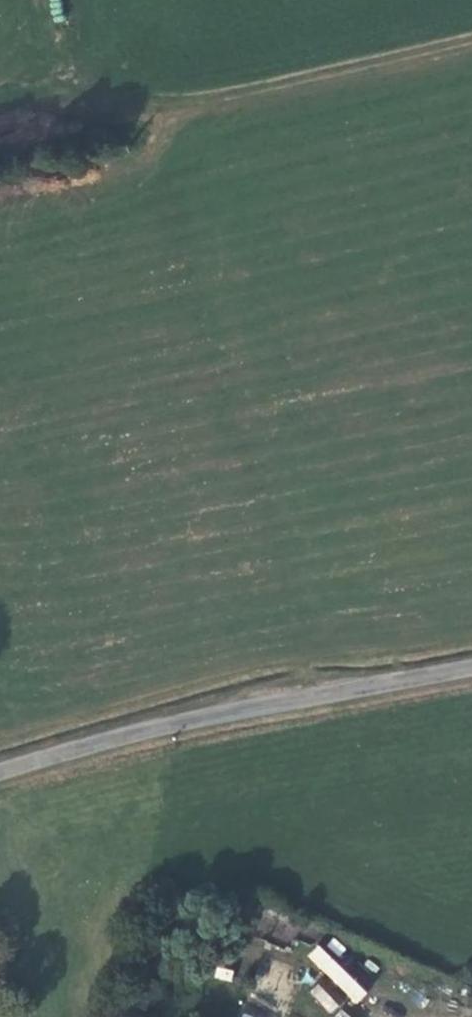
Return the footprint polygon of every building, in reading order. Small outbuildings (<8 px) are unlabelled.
[(317,943),(304,961),(358,1000),(371,982),(317,943)] [(319,983),(308,992),(329,1014),(340,1004),(319,983)]
